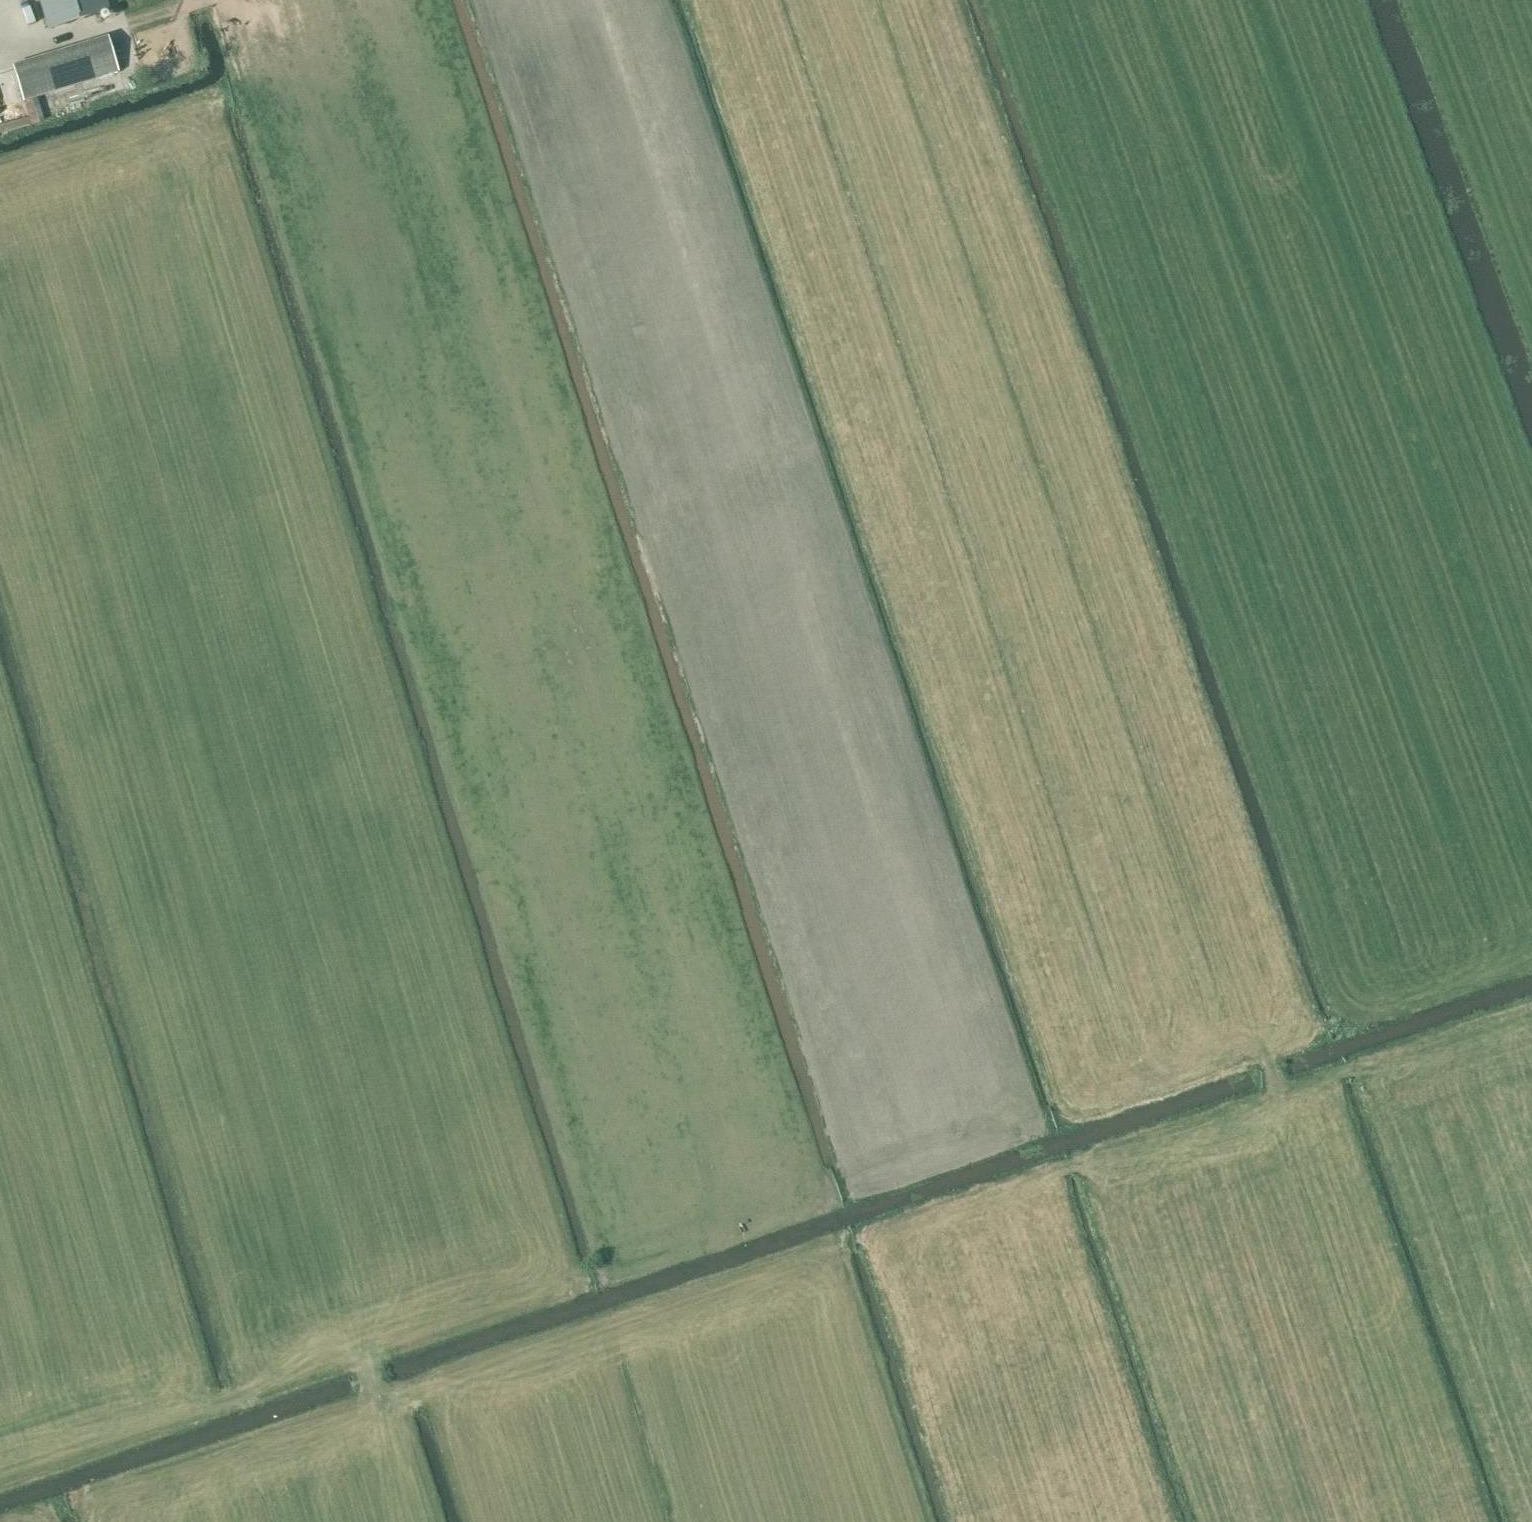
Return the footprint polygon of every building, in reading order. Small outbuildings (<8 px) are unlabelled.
[(48,29),(109,10),(106,0),(39,0),(48,29)] [(108,38),(13,68),(24,103),(119,73),(108,38)]
